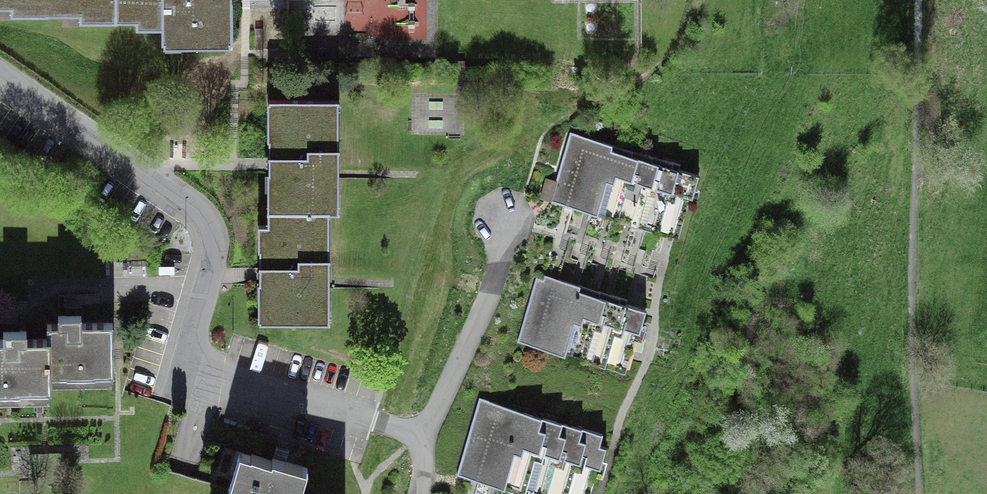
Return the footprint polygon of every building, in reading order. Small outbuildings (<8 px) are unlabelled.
[(124,19),(124,0),(0,0),(0,15),(54,12),(54,21),(124,19)] [(124,19),(125,27),(170,25),(171,50),(241,48),(239,0),(124,0),(124,19)] [(282,107),(282,212),(341,212),(357,212),(357,107),(282,107)] [(582,209),(601,145),(570,135),(550,199),(582,209)] [(601,145),(582,209),(612,218),(632,155),(601,145)] [(632,155),(612,218),(639,226),(658,163),(632,155)] [(639,226),(661,233),(681,170),(658,163),(639,226)] [(697,175),(681,170),(661,233),(678,238),(697,175)] [(341,323),(341,212),(282,212),(272,212),(272,324),(341,323)] [(542,352),(563,281),(530,272),(510,343),(542,352)] [(563,281),(542,352),(567,359),(588,288),(563,281)] [(588,288),(567,359),(593,367),(613,295),(588,288)] [(613,295),(593,367),(622,375),(642,304),(613,295)] [(58,347),(59,383),(128,380),(126,333),(101,335),(100,318),(57,320),(58,347)] [(60,398),(59,383),(58,347),(41,347),(41,337),(16,338),(16,352),(0,353),(0,401),(60,398)] [(497,482),(517,409),(473,397),(453,470),(497,482)] [(517,409),(497,482),(528,490),(548,417),(517,409)] [(528,490),(541,493),(555,493),(574,424),(548,417),(528,490)] [(555,493),(582,493),(600,431),(574,424),(555,493)] [(255,454),(244,493),(318,493),(324,474),(255,454)]
